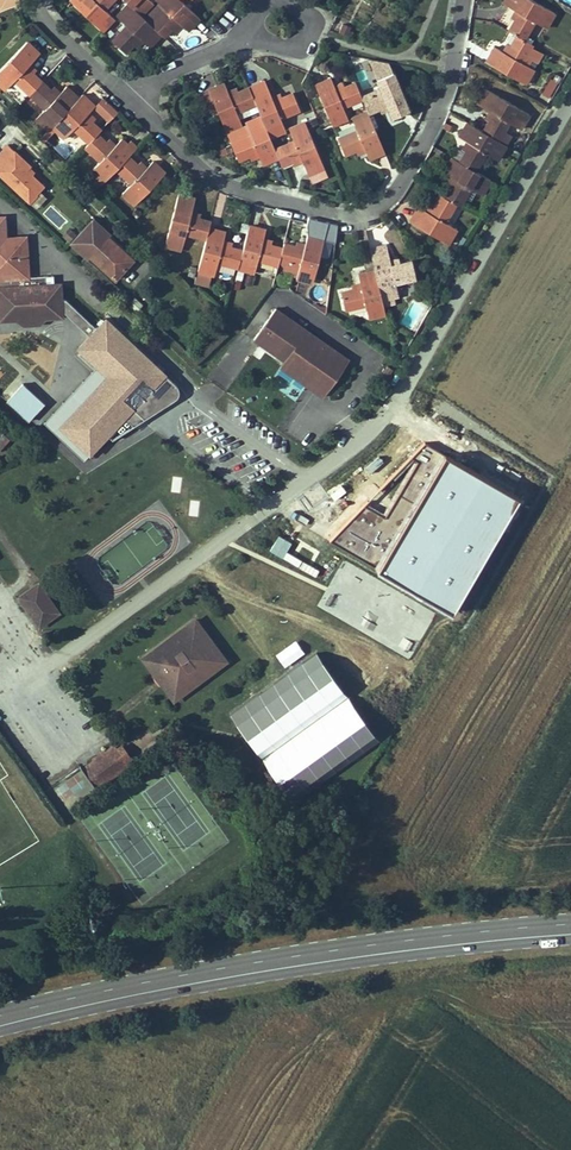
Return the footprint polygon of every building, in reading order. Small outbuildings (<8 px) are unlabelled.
[(70,3),(104,34),(114,23),(106,15),(120,0),(73,0),(70,3)] [(130,5),(133,8),(146,20),(157,8),(148,0),(125,0),(130,5)] [(202,21),(184,4),(179,0),(164,0),(157,8),(166,16),(155,28),(162,35),(165,38),(177,25),(189,35),(202,21)] [(510,38),(518,43),(527,48),(537,32),(550,39),(558,25),(518,0),(513,0),(505,13),(519,22),(510,38)] [(116,20),(119,23),(133,8),(130,5),(116,20)] [(146,20),(133,8),(119,23),(127,30),(115,43),(127,55),(140,41),(149,49),(162,35),(155,28),(146,20)] [(348,33),(333,26),(329,34),(344,40),(348,33)] [(527,48),(518,43),(507,61),(496,54),(488,68),(527,91),(535,78),(526,72),(536,54),(527,48)] [(28,105),(43,88),(29,76),(39,65),(24,52),(0,80),(0,95),(7,102),(15,93),(28,105)] [(363,68),(355,71),(362,90),(371,86),(363,68)] [(364,102),(370,116),(386,110),(393,127),(410,120),(392,76),(375,83),(380,95),(364,102)] [(551,97),(556,80),(547,77),(542,94),(551,97)] [(317,90),(333,132),(340,129),(350,125),(344,110),(364,102),(358,88),(337,96),(332,84),(317,90)] [(36,130),(49,141),(50,139),(79,106),(66,95),(59,103),(43,88),(28,105),(45,119),(36,130)] [(225,137),(241,131),(236,119),(258,111),(253,100),(250,91),(228,99),(223,89),(196,100),(202,115),(214,111),(225,137)] [(271,93),(253,100),(258,111),(262,122),(271,142),(289,135),(283,121),(300,114),(293,98),(277,105),(271,93)] [(493,118),(482,136),(499,146),(509,128),(521,136),(530,122),(487,96),(479,110),(493,118)] [(94,115),(81,103),(79,106),(50,139),(49,141),(45,146),(48,150),(54,143),(64,151),(69,145),(81,156),(95,141),(99,137),(86,125),(94,115)] [(369,167),(388,160),(370,116),(352,124),(357,135),(338,144),(345,159),(363,152),(369,167)] [(271,142),(262,122),(245,129),(249,139),(229,148),(237,166),(255,157),(261,170),(280,162),(276,155),(271,142)] [(468,149),(459,164),(478,175),(487,160),(496,166),(506,150),(499,146),(482,136),(466,126),(456,142),(468,149)] [(306,129),(289,135),(294,147),(276,155),(280,162),(284,172),(302,165),(309,181),(325,175),(306,129)] [(113,157),(95,141),(81,156),(81,157),(98,173),(90,182),(100,191),(113,178),(126,163),(135,152),(125,143),(113,157)] [(7,150),(0,159),(0,179),(31,209),(45,194),(26,177),(31,172),(7,150)] [(451,184),(441,200),(454,208),(456,210),(466,193),(478,201),(490,182),(478,175),(459,164),(449,157),(437,175),(451,184)] [(143,179),(126,163),(113,178),(131,194),(123,202),(136,214),(165,181),(152,169),(143,179)] [(441,200),(436,197),(425,215),(414,208),(404,223),(443,248),(452,233),(442,227),(454,208),(441,200)] [(208,235),(210,230),(190,224),(194,209),(177,204),(164,250),(181,255),(185,241),(205,246),(208,235)] [(108,239),(103,244),(85,227),(70,243),(77,250),(79,248),(114,280),(132,260),(108,239)] [(228,241),(208,235),(205,246),(195,279),(216,285),(219,271),(236,276),(241,258),(224,253),(228,241)] [(268,240),(248,235),(241,258),(236,276),(235,278),(255,283),(260,268),(277,273),(278,271),(281,257),(265,252),(268,240)] [(1,323),(6,327),(58,326),(63,321),(62,298),(57,293),(47,294),(47,285),(30,285),(29,245),(0,245),(0,301),(1,323)] [(303,257),(282,252),(281,257),(278,271),(297,276),(294,289),(312,294),(323,251),(306,247),(303,257)] [(416,289),(411,268),(399,271),(398,268),(390,269),(385,247),(369,251),(375,278),(382,308),(399,304),(397,294),(416,289)] [(382,308),(375,278),(359,282),(362,294),(340,300),(344,318),(365,313),(368,328),(386,324),(382,308)] [(258,339),(289,361),(294,354),(308,365),(299,377),(327,397),(353,360),(280,308),(258,339)] [(167,375),(106,317),(79,344),(80,352),(96,367),(43,421),(85,460),(108,436),(112,441),(175,400),(179,394),(177,385),(167,375)] [(289,361),(285,367),(299,377),(308,365),(294,354),(289,361)] [(1,395),(18,377),(0,360),(0,394),(1,395)] [(386,388),(392,379),(385,374),(379,383),(386,388)] [(45,404),(23,384),(8,401),(29,421),(45,404)] [(4,443),(0,448),(0,462),(11,449),(4,443)] [(444,454),(425,443),(410,458),(417,462),(392,505),(386,515),(366,504),(331,541),(377,568),(453,613),(518,497),(444,454)] [(62,604),(41,575),(21,590),(42,618),(62,604)] [(186,625),(149,658),(149,659),(148,659),(148,660),(148,661),(148,662),(148,663),(148,665),(171,692),(172,692),(173,693),(174,693),(175,694),(176,694),(177,694),(178,693),(179,693),(219,659),(219,658),(220,657),(220,656),(220,655),(220,654),(220,653),(196,625),(195,624),(194,624),(192,624),(190,624),(189,624),(188,624),(187,624),(186,625)] [(313,654),(231,715),(295,801),(377,740),(313,654)] [(114,744),(108,749),(117,761),(123,756),(114,744)] [(85,761),(79,765),(92,783),(119,763),(117,761),(108,749),(106,746),(97,752),(85,761)] [(85,761),(97,752),(94,748),(82,757),(85,761)] [(50,786),(58,802),(82,790),(74,775),(50,786)]
